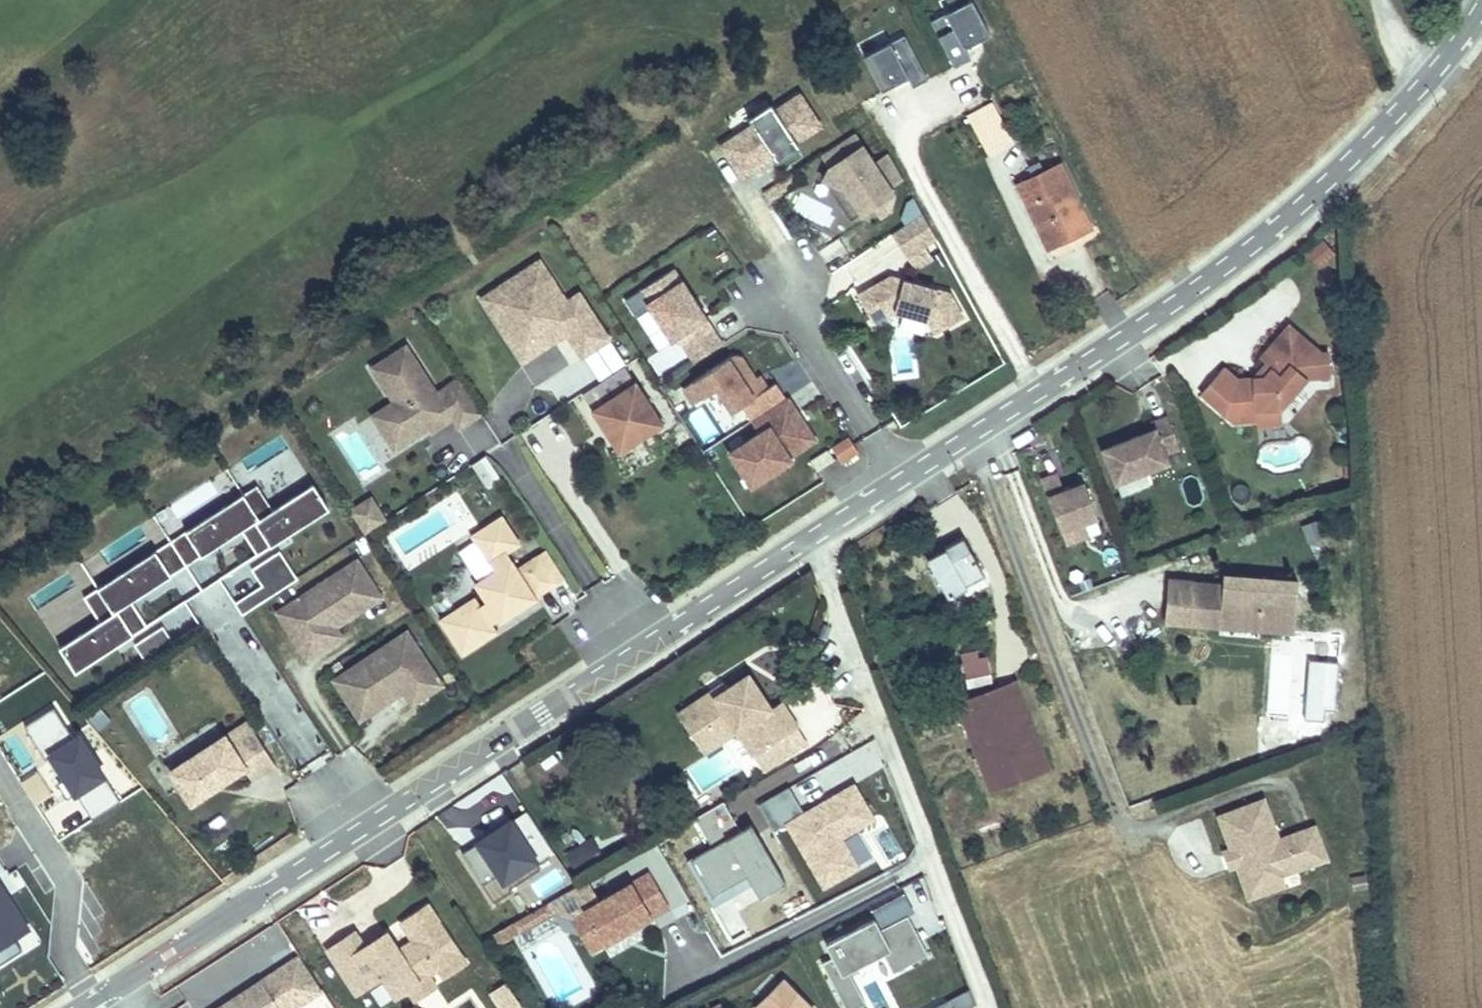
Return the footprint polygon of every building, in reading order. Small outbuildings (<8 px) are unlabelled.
[(974,0),(966,0),(932,18),(956,62),(971,54),(966,45),(991,31),(974,0)] [(929,76),(906,32),(865,54),(883,88),(909,75),(914,84),(929,76)] [(822,123),(801,92),(776,108),(754,123),(722,144),(743,175),(774,155),(778,160),(801,145),(798,139),(822,123)] [(754,123),(776,108),(772,101),(749,117),(754,123)] [(989,101),(966,113),(973,125),(995,113),(989,101)] [(973,125),(987,153),(1009,140),(995,113),(973,125)] [(854,131),(821,152),(829,164),(823,177),(825,178),(853,192),(864,210),(874,204),(881,215),(891,208),(894,191),(889,184),(902,176),(889,152),(874,162),(854,131)] [(1024,168),(1029,178),(1042,171),(1037,162),(1024,168)] [(1042,171),(1029,178),(1013,187),(1048,249),(1091,225),(1056,164),(1042,171)] [(787,186),(801,177),(796,169),(781,178),(787,186)] [(768,198),(787,186),(781,178),(763,190),(768,198)] [(853,192),(825,178),(852,218),(864,210),(853,192)] [(791,196),(813,243),(846,228),(824,180),(791,196)] [(936,236),(922,212),(891,232),(907,255),(936,236)] [(842,242),(821,252),(828,269),(850,259),(842,242)] [(481,296),(494,315),(509,306),(529,337),(514,347),(523,360),(566,332),(581,356),(608,338),(578,292),(566,300),(539,258),(481,296)] [(722,343),(673,267),(624,299),(634,313),(648,303),(673,341),(679,337),(694,361),(722,343)] [(963,316),(950,292),(891,275),(858,294),(873,321),(895,309),(929,319),(936,332),(963,316)] [(494,315),(514,347),(529,337),(509,306),(494,315)] [(1325,359),(1293,331),(1264,364),(1271,369),(1266,374),(1272,379),(1268,383),(1258,383),(1241,385),(1228,372),(1205,398),(1237,427),(1260,426),(1260,416),(1285,414),(1312,384),(1333,383),(1331,359),(1325,359)] [(482,411),(459,375),(437,390),(407,342),(372,364),(394,398),(397,403),(388,409),(407,439),(450,412),(459,426),(482,411)] [(751,419),(752,418),(786,397),(776,381),(767,387),(763,389),(755,377),(741,356),(733,354),(683,387),(693,402),(717,387),(732,411),(741,405),(751,419)] [(592,407),(590,408),(618,452),(663,423),(634,379),(633,380),(622,365),(582,392),(592,407)] [(755,377),(763,389),(767,387),(759,374),(755,377)] [(1272,379),(1266,374),(1258,383),(1268,383),(1272,379)] [(787,396),(786,397),(752,418),(761,432),(730,452),(743,473),(759,463),(767,475),(791,459),(789,456),(815,439),(803,422),(797,426),(791,417),(798,413),(787,396)] [(388,409),(397,403),(394,398),(373,411),(396,446),(407,439),(388,409)] [(803,422),(798,413),(791,417),(797,426),(803,422)] [(1285,414),(1260,416),(1260,426),(1261,430),(1285,429),(1285,414)] [(1126,446),(1107,453),(1119,487),(1172,467),(1169,459),(1184,453),(1172,421),(1156,426),(1158,433),(1134,443),(1136,446),(1127,450),(1126,446)] [(860,452),(850,437),(833,448),(843,463),(860,452)] [(249,468),(289,451),(283,438),(244,455),(249,468)] [(829,449),(811,461),(818,471),(836,460),(829,449)] [(767,475),(759,463),(743,473),(751,485),(767,475)] [(1068,493),(1061,476),(1046,482),(1064,534),(1088,526),(1101,521),(1088,486),(1073,491),(1074,496),(1069,498),(1068,493)] [(259,482),(172,537),(204,587),(331,506),(315,481),(275,506),(259,482)] [(367,511),(377,504),(372,496),(361,502),(367,511)] [(366,533),(387,519),(377,504),(367,511),(361,502),(351,509),(366,533)] [(405,568),(462,540),(447,510),(390,538),(405,568)] [(536,595),(564,576),(548,550),(516,570),(505,552),(519,543),(502,517),(474,535),(497,570),(477,583),(488,601),(480,607),(474,598),(442,619),(463,652),(495,631),(490,623),(498,618),(499,621),(537,597),(536,595)] [(1088,526),(1064,534),(1069,547),(1093,539),(1088,526)] [(204,587),(172,537),(83,593),(99,618),(59,644),(75,669),(204,587)] [(967,588),(966,586),(962,579),(979,569),(962,538),(926,560),(950,598),(967,588)] [(244,612),(300,576),(281,548),(226,583),(244,612)] [(382,596),(358,557),(292,600),(310,626),(294,637),(307,657),(342,635),(336,624),(382,596)] [(962,579),(966,586),(983,577),(979,569),(962,579)] [(56,576),(28,598),(38,611),(66,589),(56,576)] [(1294,634),(1298,583),(1223,577),(1223,584),(1222,595),(1192,593),(1191,613),(1190,614),(1190,625),(1220,628),(1220,622),(1260,626),(1259,631),(1294,634)] [(1191,613),(1192,593),(1193,582),(1168,581),(1166,611),(1191,613)] [(1222,595),(1223,584),(1193,582),(1192,593),(1222,595)] [(277,610),(294,637),(310,626),(292,600),(277,610)] [(203,623),(192,605),(134,642),(145,659),(203,623)] [(1190,625),(1190,614),(1191,613),(1166,611),(1165,623),(1190,625)] [(1259,631),(1260,626),(1220,622),(1220,628),(1259,631)] [(407,629),(351,667),(377,707),(405,689),(414,703),(443,684),(407,629)] [(377,707),(351,667),(334,678),(360,718),(377,707)] [(676,710),(697,742),(728,721),(737,734),(749,726),(764,749),(797,727),(798,727),(782,703),(773,708),(749,672),(727,687),(712,697),(707,690),(676,710)] [(1012,679),(955,702),(989,792),(1047,770),(1012,679)] [(722,681),(707,690),(712,697),(727,687),(722,681)] [(728,721),(697,742),(705,755),(737,734),(728,721)] [(749,726),(737,734),(753,756),(764,749),(749,726)] [(797,727),(764,749),(773,762),(805,741),(797,727)] [(275,764),(253,728),(230,742),(225,734),(172,768),(191,799),(243,766),(252,779),(275,764)] [(1325,863),(1313,831),(1278,844),(1263,804),(1228,816),(1257,898),(1282,889),(1279,879),(1325,863)] [(526,810),(509,821),(533,857),(504,876),(480,839),(462,851),(494,903),(512,893),(510,889),(541,870),(536,860),(552,849),(526,810)] [(1257,898),(1228,816),(1218,820),(1230,852),(1223,855),(1229,871),(1236,869),(1248,901),(1257,898)] [(533,857),(509,821),(480,839),(504,876),(533,857)] [(20,849),(28,861),(39,854),(32,841),(20,849)] [(600,901),(584,911),(603,945),(670,907),(650,873),(600,901)] [(587,881),(548,903),(560,924),(600,901),(587,881)] [(27,928),(0,886),(0,946),(27,928)] [(930,954),(905,898),(813,939),(844,1007),(858,1007),(867,1004),(850,967),(886,951),(894,970),(930,954)] [(548,903),(532,911),(539,923),(554,914),(548,903)] [(376,945),(371,939),(362,945),(354,934),(329,950),(357,994),(383,977),(395,996),(408,988),(429,975),(440,968),(445,976),(464,963),(426,904),(397,922),(410,942),(396,951),(387,938),(376,945)] [(532,911),(513,923),(519,933),(539,923),(532,911)] [(584,911),(570,918),(590,953),(603,945),(584,911)] [(519,933),(513,923),(493,934),(499,945),(519,933)] [(383,931),(371,939),(376,945),(387,938),(383,931)] [(320,991),(319,989),(299,958),(222,1007),(294,1007),(320,991)] [(429,975),(408,988),(416,1000),(436,986),(429,975)] [(782,979),(753,1007),(754,1007),(813,1007),(782,979)] [(488,993),(498,1007),(524,1007),(506,982),(488,993)] [(924,1007),(950,1007),(945,998),(924,1007)]
